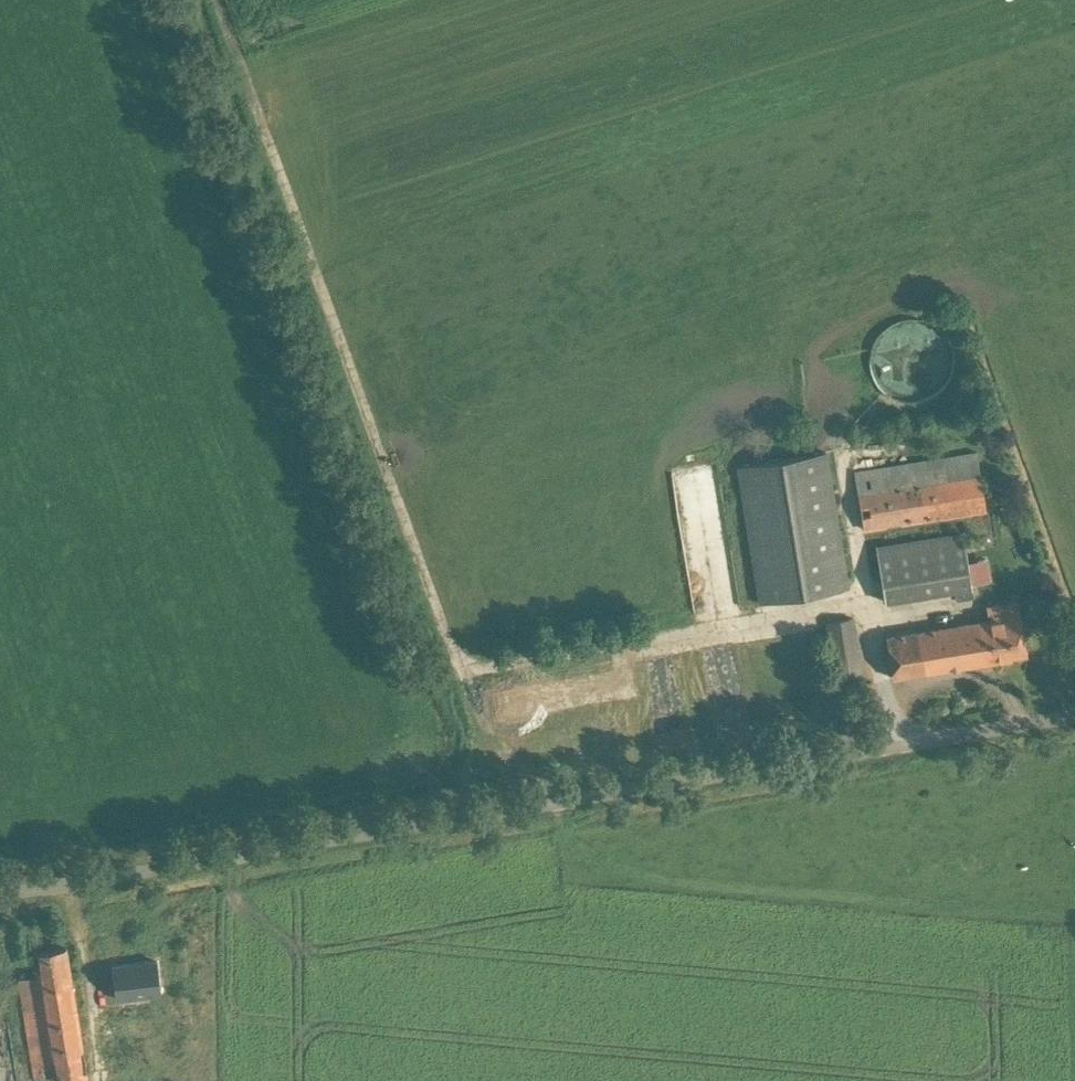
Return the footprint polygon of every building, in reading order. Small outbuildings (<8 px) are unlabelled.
[(891,321),(885,326),(880,330),(875,337),(871,347),(869,359),(871,371),(874,377),(878,383),(884,390),(897,397),(905,399),(911,400),(917,399),(931,396),(936,393),(941,388),(945,384),(948,379),(951,373),(953,366),(954,358),(954,353),(953,347),(951,341),(949,336),(943,330),(940,326),(933,321),(928,319),(922,317),(915,316),(911,316),(903,317),(891,321)] [(738,466),(760,602),(848,588),(826,451),(738,466)] [(855,471),(864,529),(986,509),(977,451),(855,471)] [(971,588),(963,531),(877,544),(886,601),(971,588)] [(988,619),(990,619),(997,658),(1027,653),(1024,631),(1020,614),(1018,599),(986,604),(988,619)] [(864,682),(860,660),(853,617),(827,621),(838,687),(864,682)] [(886,636),(893,677),(997,660),(997,658),(990,619),(988,619),(886,636)] [(18,979),(24,1015),(76,1006),(67,946),(34,951),(38,976),(18,979)] [(157,957),(113,965),(118,997),(163,989),(157,957)] [(24,1015),(34,1079),(64,1074),(65,1080),(88,1080),(76,1006),(24,1015)]
